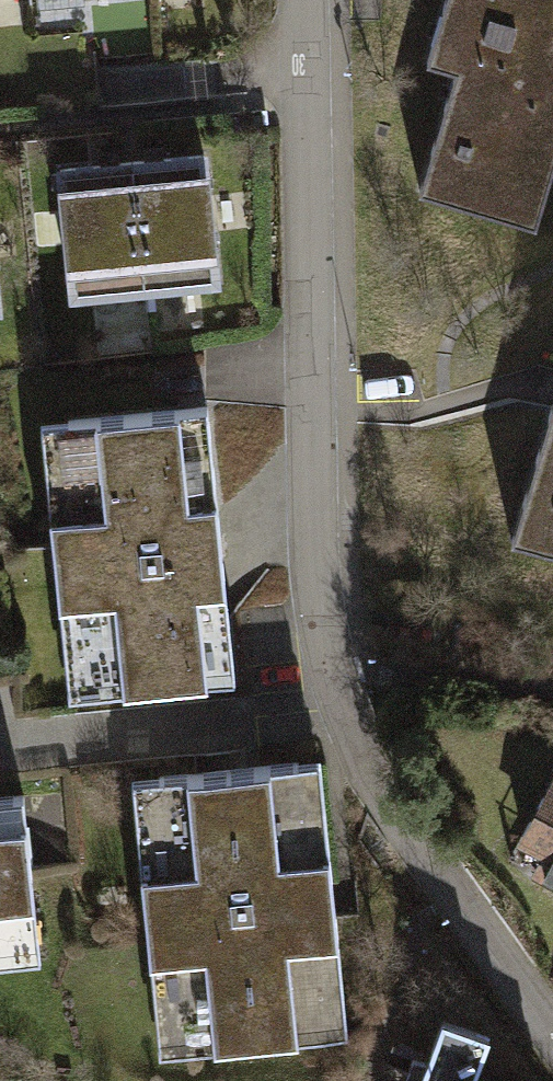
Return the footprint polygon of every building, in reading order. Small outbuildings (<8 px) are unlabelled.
[(426,61),(455,70),(418,190),(536,225),(552,169),(552,0),(444,0),(426,61)] [(204,154),(132,161),(144,288),(217,281),(204,154)] [(132,161),(60,168),(73,295),(144,288),(132,161)] [(510,541),(552,554),(552,400),(510,541)] [(67,420),(96,697),(235,683),(207,406),(67,420)] [(159,776),(186,1053),(326,1039),(298,762),(159,776)] [(522,835),(552,851),(552,776),(522,835)] [(0,797),(0,937),(38,933),(24,795),(0,797)] [(541,874),(552,880),(552,851),(541,874)] [(442,1018),(420,1080),(473,1080),(489,1034),(442,1018)]
